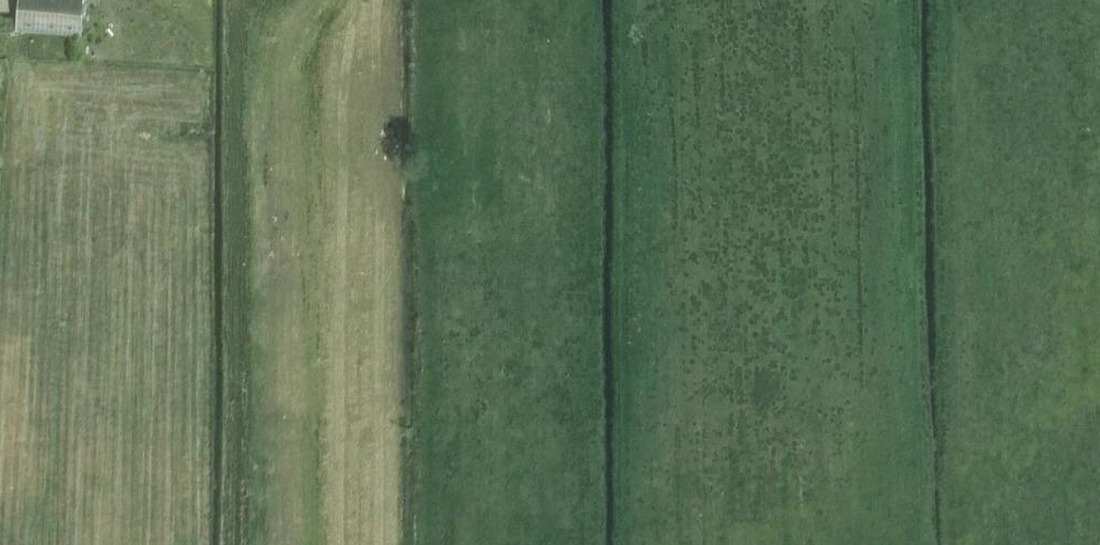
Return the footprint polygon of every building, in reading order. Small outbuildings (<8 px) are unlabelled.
[(84,0),(19,0),(16,30),(81,35),(84,0)]
